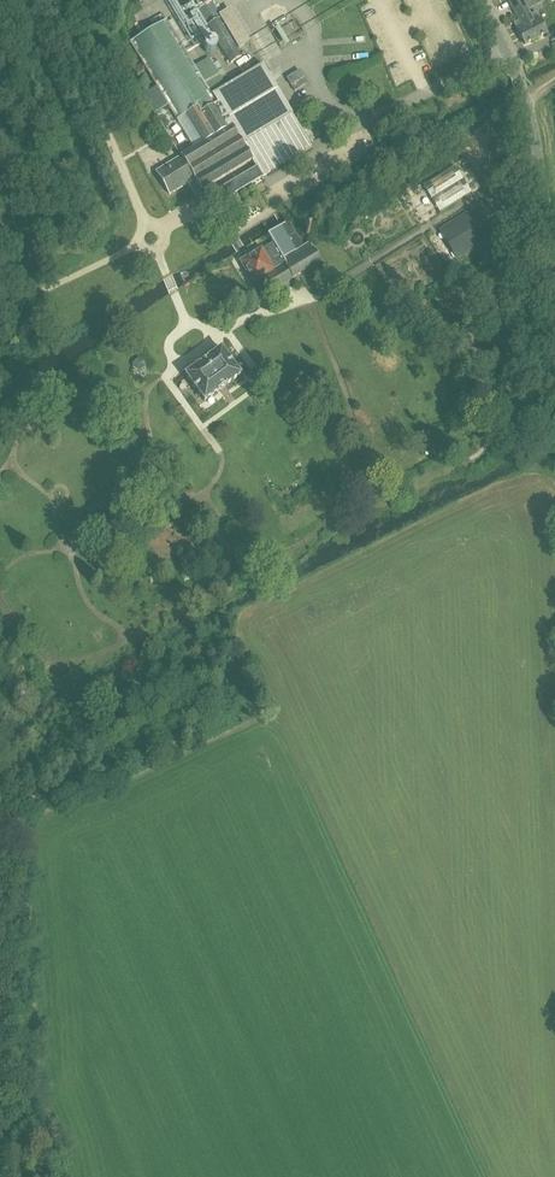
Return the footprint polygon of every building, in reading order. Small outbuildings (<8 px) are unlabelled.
[(212,3),(210,4),(208,0),(202,3),(204,6),(198,9),(230,64),(241,57),(219,20),(222,19),(239,48),(249,42),(230,10),(220,16),(212,3)] [(532,0),(508,0),(513,10),(532,0)] [(541,0),(532,0),(513,10),(519,20),(517,21),(517,22),(516,22),(516,23),(516,24),(516,25),(516,26),(516,27),(516,28),(518,30),(517,30),(524,44),(547,33),(540,19),(539,19),(536,12),(530,15),(528,9),(542,2),(541,0)] [(279,23),(283,32),(296,26),(291,17),(279,23)] [(154,113),(167,105),(177,120),(197,108),(200,114),(217,104),(252,161),(256,167),(262,177),(312,147),(263,65),(226,87),(223,82),(228,79),(222,69),(217,72),(209,59),(194,67),(167,21),(130,43),(157,87),(144,95),(154,113)] [(141,64),(130,71),(134,78),(145,70),(141,64)] [(291,86),(295,91),(307,84),(304,78),(300,71),(287,79),(291,86)] [(197,108),(186,114),(204,142),(180,157),(194,180),(201,191),(252,161),(217,104),(200,114),(197,108)] [(167,149),(173,145),(164,129),(163,128),(161,124),(154,128),(167,149)] [(170,195),(194,180),(180,157),(156,171),(170,195)] [(423,186),(439,213),(471,193),(454,166),(423,186)] [(228,198),(262,177),(256,167),(222,188),(228,198)] [(413,190),(406,194),(410,202),(417,198),(413,190)] [(380,226),(393,219),(383,200),(370,207),(380,226)] [(458,259),(501,232),(483,202),(439,229),(458,259)] [(289,222),(268,234),(273,243),(241,262),(253,282),(285,262),(287,266),(264,279),(272,291),(321,261),(310,243),(304,247),(297,235),(289,222)] [(354,254),(348,245),(349,244),(342,232),(329,240),(335,250),(341,247),(347,257),(354,254)] [(205,401),(240,375),(221,349),(186,375),(205,401)] [(138,359),(133,364),(133,367),(140,372),(146,366),(141,358),(138,359)] [(425,387),(419,388),(419,378),(410,379),(412,398),(426,397),(425,387)] [(433,439),(423,441),(426,456),(436,454),(433,439)] [(250,477),(246,453),(233,455),(237,479),(250,477)] [(180,548),(181,540),(162,537),(161,545),(180,548)]
